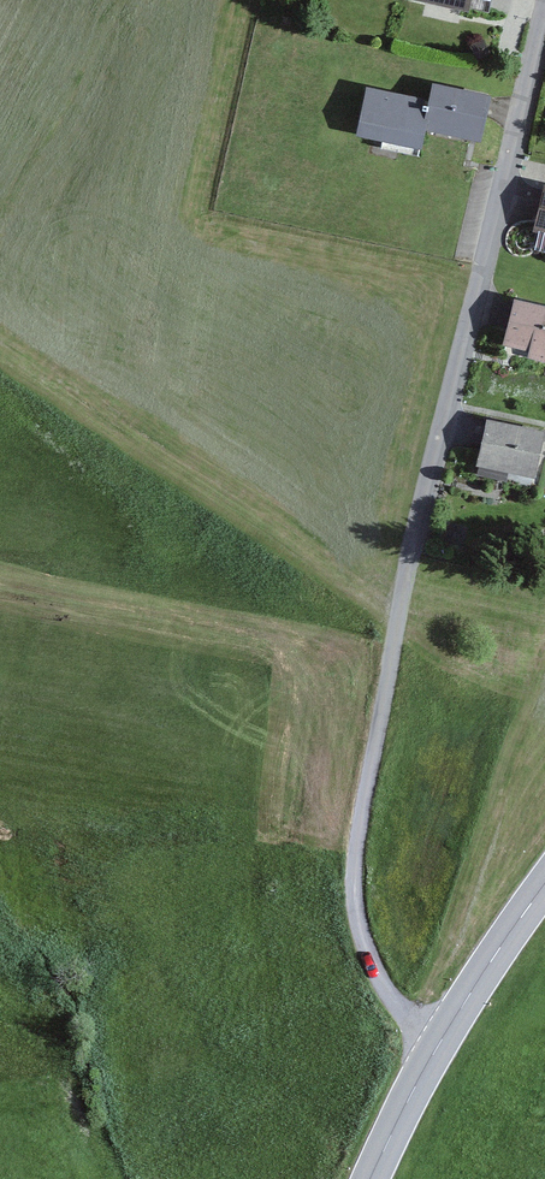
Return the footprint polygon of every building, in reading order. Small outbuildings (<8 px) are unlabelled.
[(470,11),(472,0),(416,0),(470,11)] [(430,99),(366,85),(355,136),(420,150),(425,130),(473,140),(481,142),(491,96),(434,84),(430,99)] [(544,186),(534,231),(544,234),(544,186)] [(514,298),(503,344),(529,350),(527,358),(544,362),(544,305),(514,298)] [(487,419),(477,465),(479,465),(477,476),(507,483),(509,473),(535,479),(544,434),(544,432),(487,419)]
